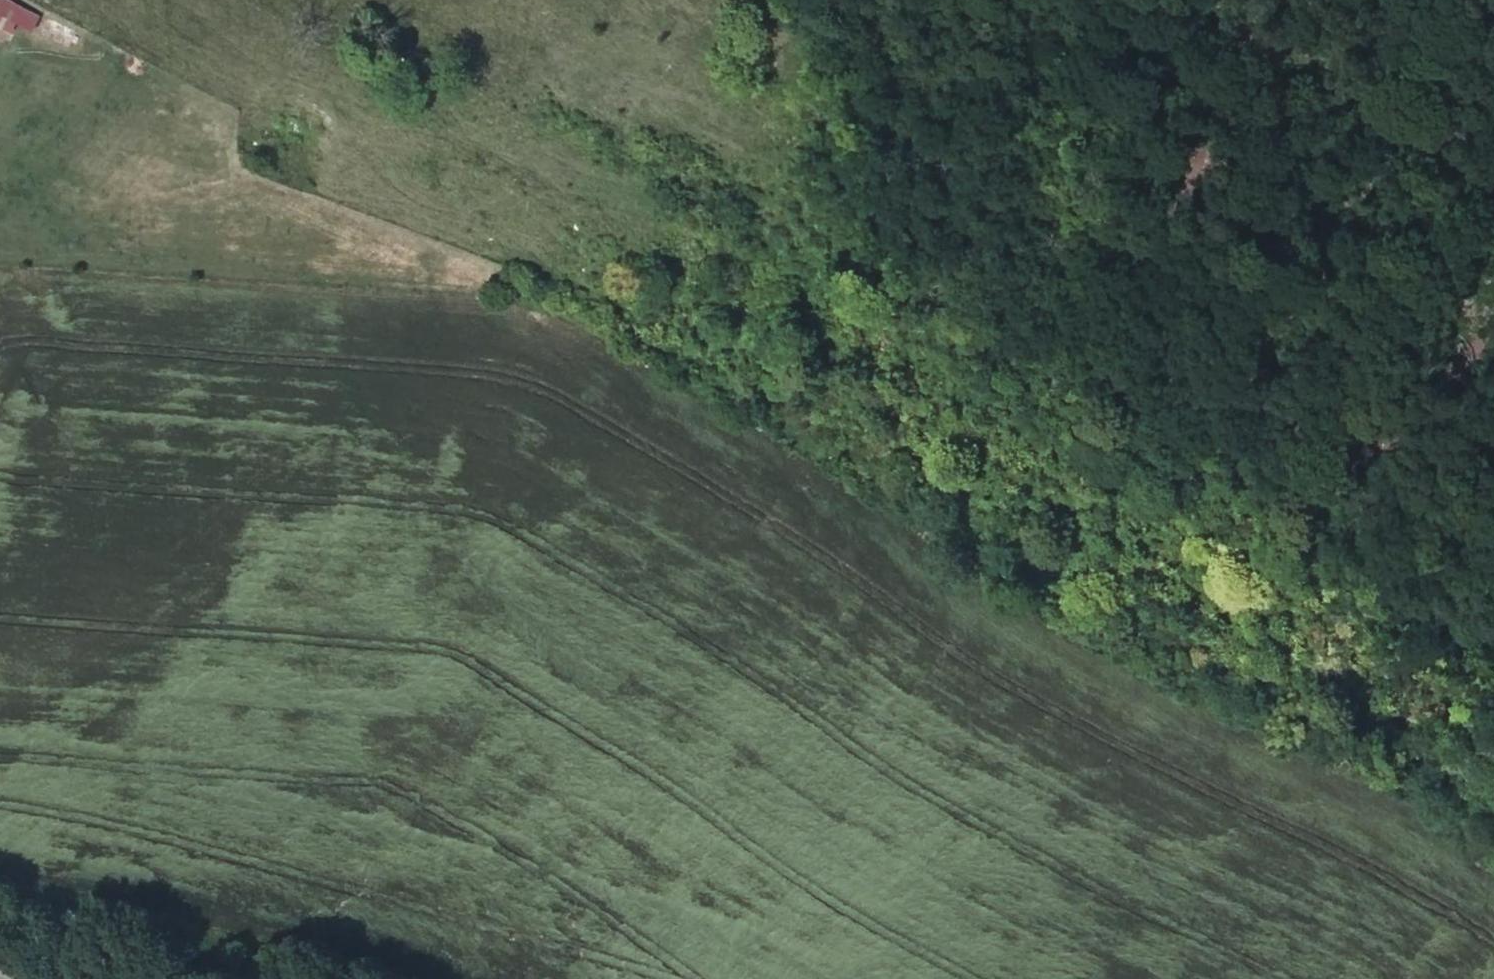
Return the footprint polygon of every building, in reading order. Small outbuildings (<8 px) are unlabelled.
[(3,0),(0,0),(0,11),(13,18),(18,8),(3,0)]
